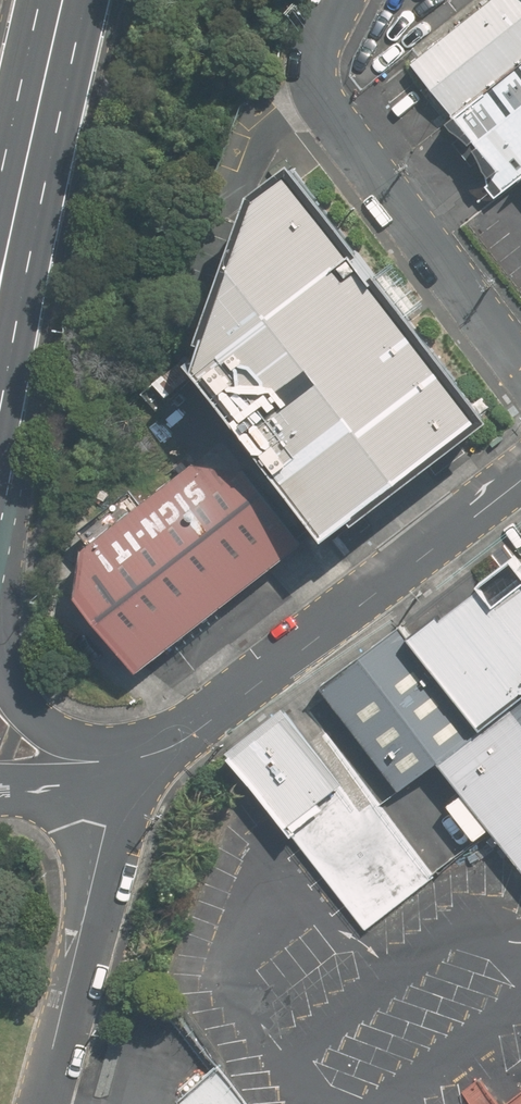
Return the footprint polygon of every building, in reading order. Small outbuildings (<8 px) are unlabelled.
[(410,61),(452,116),(520,62),(520,0),(489,0),(410,61)] [(520,175),(520,62),(452,116),(447,120),(502,190),(520,175)] [(481,413),(297,159),(255,190),(194,357),(318,532),(481,413)] [(306,540),(228,442),(205,459),(192,459),(90,535),(81,593),(140,667),(306,540)] [(438,618),(434,613),(408,631),(482,729),(520,699),(520,556),(438,618)] [(323,687),(400,791),(440,761),(482,729),(408,631),(405,627),(323,687)] [(520,863),(520,699),(482,729),(440,761),(520,863)] [(370,932),(443,877),(381,795),(361,810),(282,706),(229,746),(370,932)] [(217,1065),(176,1098),(175,1103),(246,1103),(217,1065)]
